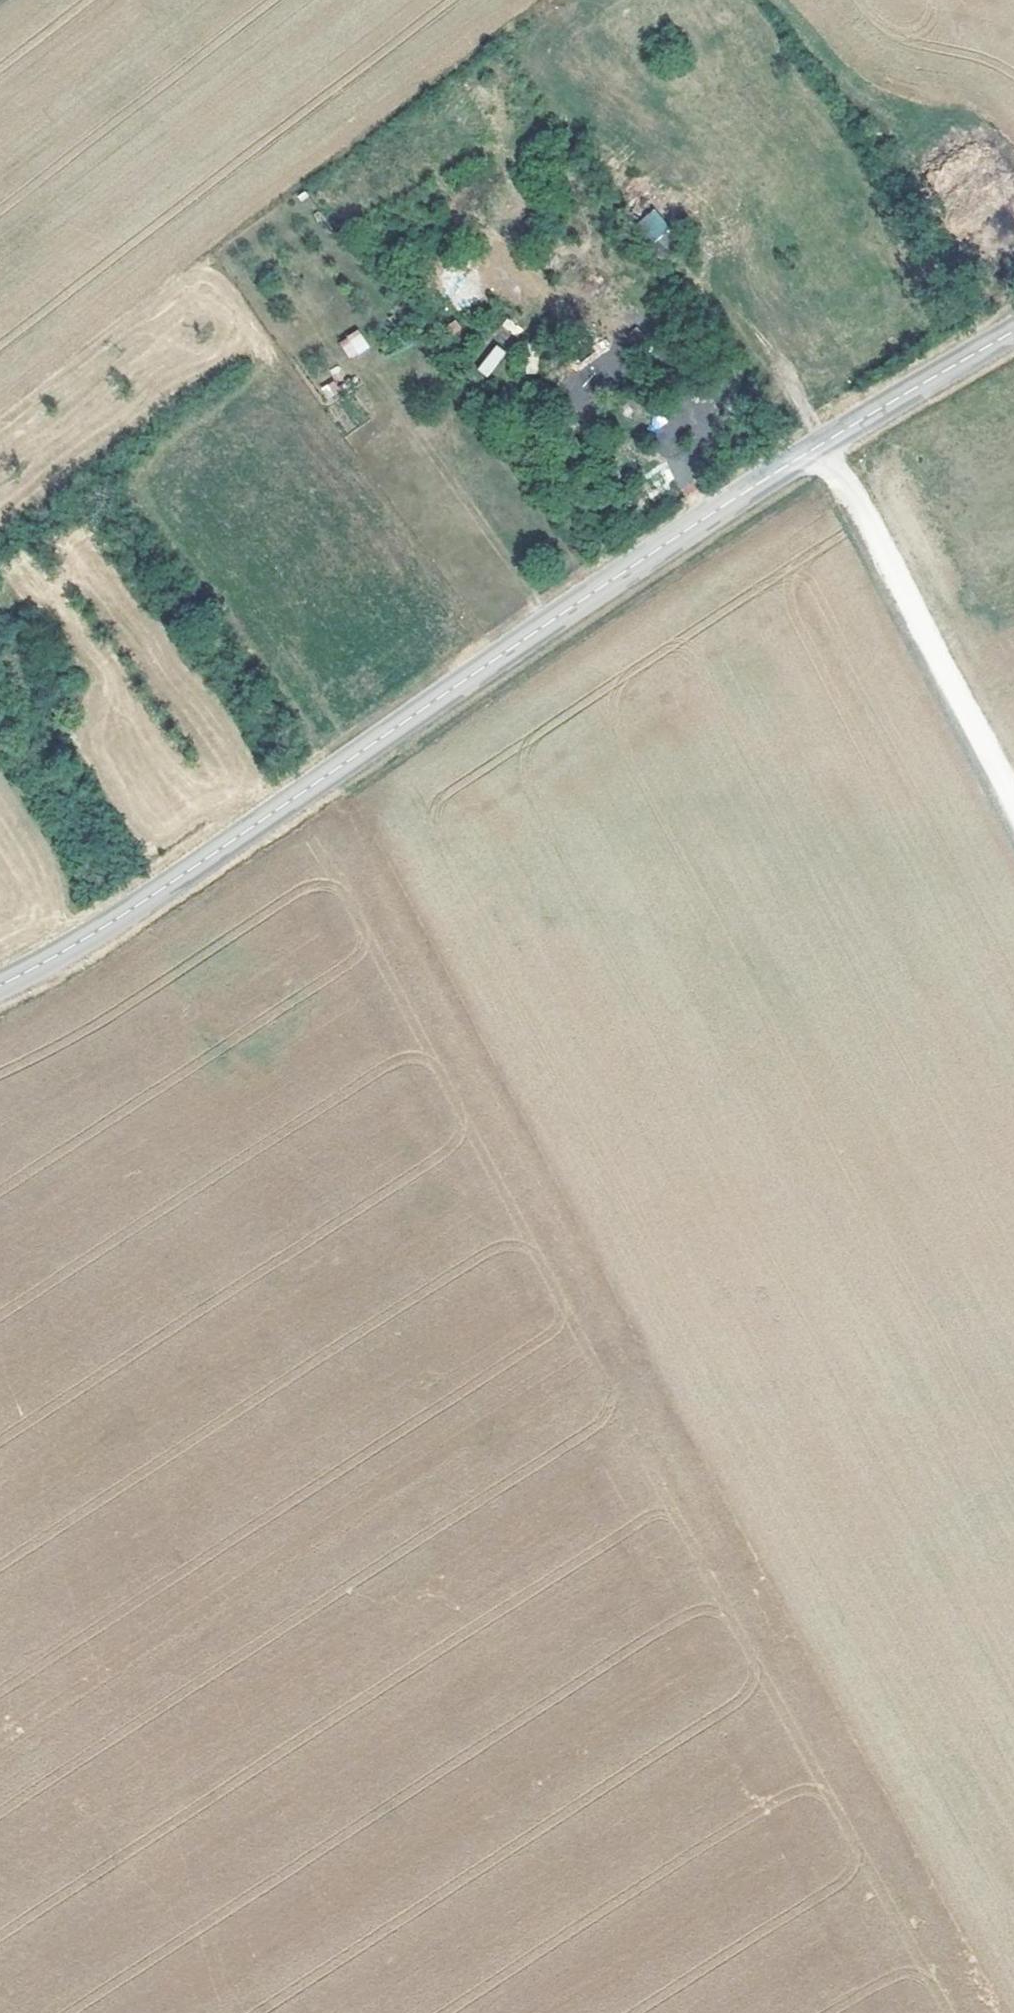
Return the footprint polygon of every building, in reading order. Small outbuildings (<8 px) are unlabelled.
[(636,225),(653,243),(670,226),(653,208),(636,225)] [(348,359),(369,349),(360,330),(339,340),(348,359)] [(495,344),(477,369),(488,377),(506,352),(495,344)]
